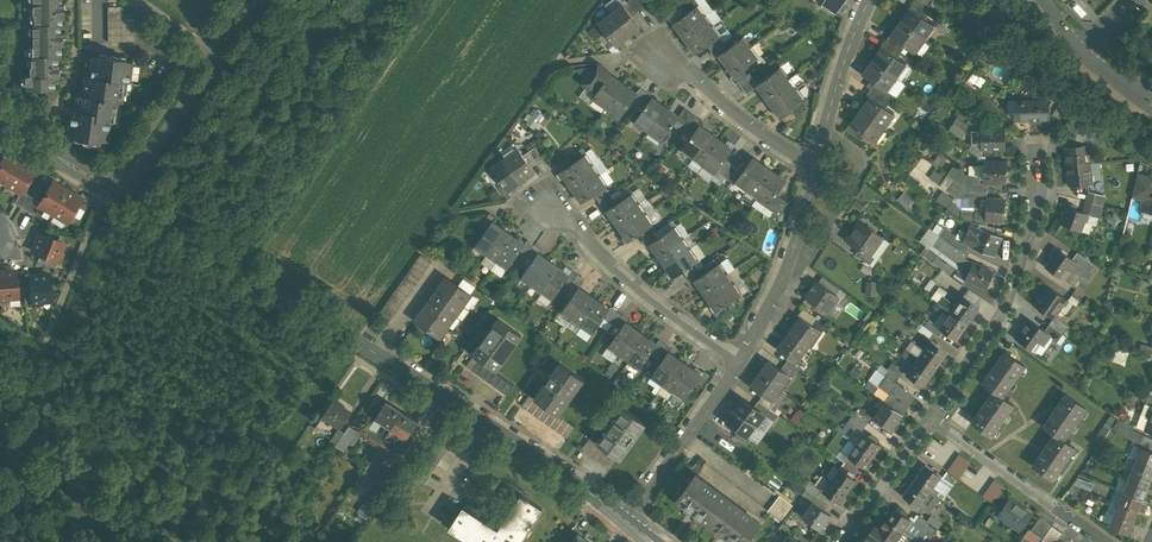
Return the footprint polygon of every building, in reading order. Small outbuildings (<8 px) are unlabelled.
[(33,15),(34,15),(34,25),(59,24),(61,24),(61,17),(63,17),(63,3),(61,3),(61,0),(32,0),(33,15)] [(628,0),(623,4),(632,16),(638,12),(628,0)] [(637,0),(628,0),(638,12),(643,7),(637,0)] [(683,7),(687,13),(696,6),(697,7),(701,4),(698,0),(693,0),(683,7)] [(822,4),(835,14),(845,0),(824,0),(822,4)] [(922,0),(916,0),(914,3),(926,11),(931,5),(927,2),(926,3),(922,0)] [(926,11),(914,3),(909,10),(910,10),(921,17),(926,11)] [(623,4),(611,13),(629,36),(640,27),(632,16),(623,4)] [(934,7),(931,5),(926,11),(929,14),(934,7)] [(121,20),(121,6),(107,6),(108,42),(121,42),(121,20)] [(687,13),(673,23),(681,33),(704,16),(697,7),(696,6),(687,13)] [(921,17),(910,10),(901,23),(924,39),(933,26),(925,20),(921,17)] [(926,11),(921,17),(925,20),(929,14),(926,11)] [(611,13),(598,24),(616,46),(629,36),(611,13)] [(704,16),(681,33),(688,43),(711,26),(704,16)] [(135,41),(135,20),(121,20),(121,42),(135,41)] [(901,23),(891,36),(891,37),(905,47),(914,53),(924,39),(901,23)] [(34,25),(32,25),(33,56),(57,56),(61,56),(61,45),(62,45),(62,32),(60,32),(59,24),(34,25)] [(711,26),(688,43),(696,54),(707,45),(719,37),(711,26)] [(905,47),(891,37),(891,36),(890,36),(886,42),(901,52),(905,47)] [(719,37),(707,45),(711,51),(721,44),(723,42),(719,37)] [(726,50),(719,55),(726,65),(749,48),(742,38),(726,50)] [(901,52),(886,42),(881,48),(882,49),(883,48),(897,58),(901,52)] [(711,51),(710,52),(714,59),(719,55),(726,50),(721,44),(711,51)] [(749,48),(726,65),(734,75),(742,69),(757,59),(749,48)] [(897,58),(883,48),(882,49),(873,62),(896,78),(906,65),(897,58)] [(57,64),(57,56),(33,56),(31,56),(31,66),(29,66),(29,76),(25,76),(25,90),(54,89),(54,77),(58,77),(58,64),(57,64)] [(105,58),(91,56),(88,76),(86,76),(85,82),(83,82),(82,91),(84,91),(83,96),(79,95),(78,96),(118,101),(118,102),(123,102),(124,90),(122,90),(123,82),(130,83),(133,62),(119,60),(119,59),(114,58),(110,57),(105,57),(105,58)] [(896,78),(873,62),(863,75),(871,81),(886,92),(887,91),(896,78)] [(597,68),(592,74),(591,73),(587,79),(583,84),(591,90),(596,83),(597,81),(602,85),(610,74),(610,75),(612,73),(600,64),(599,66),(597,68)] [(597,68),(587,68),(582,75),(587,79),(591,73),(592,74),(597,68)] [(742,69),(734,75),(730,77),(735,84),(738,82),(747,75),(742,69)] [(758,85),(757,86),(765,97),(788,80),(780,69),(758,85)] [(747,75),(738,82),(742,87),(754,79),(750,73),(747,75)] [(596,94),(593,98),(607,107),(624,84),(610,75),(610,74),(602,85),(596,94)] [(1043,84),(1035,78),(1032,83),(1040,88),(1043,84)] [(754,79),(742,87),(747,94),(757,86),(758,85),(754,79)] [(788,80),(765,97),(773,106),(795,89),(788,80)] [(596,83),(591,90),(596,94),(602,85),(597,81),(596,83)] [(886,92),(871,81),(867,86),(871,89),(890,103),(894,96),(887,91),(886,92)] [(624,84),(607,107),(621,117),(630,104),(637,94),(624,84)] [(637,94),(630,104),(636,108),(647,93),(640,89),(637,94)] [(795,89),(773,106),(781,118),(791,111),(803,101),(804,101),(795,89)] [(890,103),(871,89),(866,96),(870,99),(871,98),(886,109),(890,103)] [(647,93),(636,108),(641,112),(651,98),(652,98),(653,97),(647,93)] [(118,101),(78,96),(78,102),(75,101),(73,116),(69,115),(66,136),(80,138),(80,139),(85,140),(88,141),(89,141),(94,141),(94,140),(108,142),(110,122),(113,122),(114,114),(116,114),(118,102),(118,101)] [(641,112),(635,121),(649,131),(665,108),(652,98),(651,98),(641,112)] [(886,109),(871,98),(870,99),(861,112),(884,128),(893,114),(886,109)] [(52,104),(47,100),(42,108),(47,112),(52,104)] [(1050,100),(1029,101),(1029,118),(1029,121),(1041,121),(1041,118),(1050,118),(1050,100)] [(803,101),(791,111),(795,116),(807,107),(803,101)] [(1029,118),(1029,101),(1015,101),(1015,115),(1019,118),(1029,118)] [(1060,102),(1052,114),(1058,118),(1066,106),(1060,102)] [(524,120),(535,128),(545,114),(534,106),(524,120)] [(678,117),(665,108),(649,131),(662,140),(676,120),(678,118),(678,117)] [(684,108),(678,117),(678,118),(676,120),(683,125),(691,112),(684,108)] [(1075,110),(1064,126),(1072,132),(1084,117),(1075,110)] [(697,117),(691,112),(683,125),(688,129),(697,117)] [(884,128),(861,112),(852,125),(851,125),(866,135),(874,141),(884,128)] [(704,121),(697,117),(688,129),(694,132),(699,126),(700,127),(704,121)] [(965,131),(954,123),(949,129),(961,137),(965,131)] [(866,135),(851,125),(852,125),(851,124),(846,131),(861,142),(866,135)] [(700,127),(699,126),(694,132),(682,149),(694,157),(711,134),(700,127)] [(994,130),(972,131),(973,144),(982,144),(982,149),(983,149),(1005,148),(1005,128),(994,129),(994,130)] [(1090,133),(1077,134),(1078,145),(1089,144),(1089,145),(1091,144),(1090,133)] [(711,134),(694,157),(704,164),(721,142),(711,134)] [(522,148),(525,152),(534,145),(531,140),(522,148)] [(721,142),(704,164),(715,172),(716,172),(717,171),(725,159),(732,150),(721,142)] [(982,144),(973,144),(969,149),(979,156),(983,156),(983,149),(982,149),(982,144)] [(1078,145),(1065,146),(1067,165),(1090,163),(1089,145),(1089,144),(1078,145)] [(534,147),(529,151),(538,162),(543,158),(534,147)] [(518,148),(505,158),(521,181),(535,171),(532,167),(523,155),(518,148)] [(583,148),(569,157),(572,162),(584,155),(585,156),(587,154),(583,148)] [(529,151),(523,155),(532,167),(538,162),(529,151)] [(6,153),(4,156),(0,163),(0,180),(6,184),(20,162),(6,153)] [(941,153),(933,163),(937,167),(938,167),(946,157),(941,153)] [(572,162),(561,170),(568,181),(591,166),(585,156),(584,155),(572,162)] [(521,181),(505,158),(491,168),(508,191),(521,181)] [(743,172),(736,181),(737,181),(748,189),(764,166),(752,158),(743,172)] [(725,159),(717,171),(722,175),(731,163),(725,159)] [(34,171),(20,162),(6,184),(20,193),(21,193),(22,191),(34,171)] [(1008,163),(985,162),(984,167),(984,178),(984,182),(988,183),(1007,183),(1008,163)] [(737,168),(731,163),(722,175),(726,177),(729,179),(737,168)] [(1090,163),(1067,165),(1069,185),(1087,183),(1092,183),(1090,163)] [(591,166),(568,181),(575,191),(598,176),(591,166)] [(764,166),(748,189),(758,196),(774,173),(764,166)] [(984,167),(971,166),(971,176),(984,178),(984,167)] [(938,167),(937,167),(930,177),(940,185),(948,174),(938,167)] [(737,168),(729,179),(735,184),(737,181),(736,181),(743,172),(737,168)] [(971,176),(961,175),(962,172),(952,168),(948,174),(969,190),(978,191),(987,191),(988,183),(984,182),(984,178),(971,176)] [(722,175),(717,171),(716,172),(715,172),(712,176),(722,183),(726,177),(722,175)] [(774,173),(758,196),(769,204),(776,194),(785,181),(774,173)] [(1138,174),(1132,196),(1143,199),(1147,185),(1148,185),(1151,186),(1151,174),(1151,173),(1148,176),(1148,177),(1138,174)] [(969,190),(948,174),(940,185),(957,197),(963,198),(963,200),(968,201),(968,204),(969,206),(975,207),(977,205),(977,199),(978,191),(969,190)] [(598,176),(575,191),(582,202),(594,194),(605,187),(606,187),(598,176)] [(67,191),(52,182),(40,202),(39,204),(39,205),(40,207),(44,210),(47,209),(53,213),(67,191)] [(1092,183),(1087,183),(1088,192),(1095,193),(1096,190),(1098,182),(1092,183)] [(1148,185),(1147,185),(1143,199),(1141,207),(1151,209),(1151,186),(1148,185)] [(605,187),(594,194),(597,200),(609,192),(605,187)] [(28,195),(22,191),(21,193),(20,193),(14,203),(20,207),(28,195)] [(81,199),(67,191),(53,213),(59,216),(59,219),(64,222),(67,221),(67,222),(81,199)] [(908,209),(915,201),(904,191),(897,199),(908,209)] [(987,191),(978,191),(977,199),(982,199),(986,199),(987,199),(987,191)] [(609,192),(597,200),(601,205),(612,198),(613,198),(609,192)] [(941,192),(937,197),(935,200),(940,204),(947,195),(941,192)] [(1095,193),(1088,192),(1085,201),(1102,205),(1104,196),(1095,193)] [(616,204),(607,210),(614,220),(638,205),(631,194),(616,204)] [(782,199),(776,194),(769,204),(767,206),(774,211),(782,199)] [(34,198),(28,195),(20,207),(27,211),(34,198)] [(40,202),(34,198),(27,211),(33,214),(39,205),(39,204),(40,202)] [(601,205),(600,206),(604,212),(607,210),(616,204),(612,198),(601,205)] [(782,199),(774,211),(771,214),(778,219),(789,204),(782,199)] [(987,199),(986,199),(982,199),(981,207),(986,207),(985,213),(985,220),(987,220),(1004,221),(1005,200),(987,199)] [(1102,205),(1085,201),(1083,211),(1084,211),(1090,213),(1099,216),(1102,205)] [(638,205),(614,220),(621,230),(645,215),(638,205)] [(975,211),(957,209),(953,206),(950,211),(961,219),(973,222),(974,222),(974,212),(975,212),(975,211)] [(1083,211),(1067,206),(1061,223),(1081,230),(1083,221),(1084,221),(1082,220),(1084,211),(1083,211)] [(1090,213),(1084,211),(1082,220),(1084,221),(1083,221),(1087,223),(1090,213)] [(975,212),(974,212),(974,222),(986,225),(987,225),(987,220),(985,220),(985,213),(975,212)] [(489,213),(482,224),(488,228),(492,222),(496,217),(489,213)] [(1099,216),(1090,213),(1087,223),(1083,221),(1081,230),(1089,232),(1092,223),(1097,225),(1099,216)] [(645,215),(621,230),(628,241),(640,233),(651,225),(652,225),(645,215)] [(488,228),(476,245),(488,254),(504,230),(492,222),(488,228)] [(882,238),(860,222),(847,240),(860,249),(869,256),(870,255),(882,238)] [(974,222),(973,222),(968,232),(968,231),(967,233),(968,233),(964,242),(966,244),(969,245),(970,246),(974,235),(980,237),(983,229),(984,230),(984,229),(986,225),(974,222)] [(651,225),(640,233),(644,239),(653,233),(655,231),(651,225)] [(657,239),(650,244),(658,255),(682,239),(674,228),(657,239)] [(964,242),(944,228),(939,235),(954,246),(966,251),(968,246),(969,245),(966,244),(964,242)] [(1001,236),(984,229),(984,230),(983,229),(980,237),(974,235),(970,246),(969,245),(968,246),(993,256),(1001,236)] [(504,230),(488,254),(498,261),(514,237),(504,230)] [(644,239),(641,241),(645,247),(650,244),(657,239),(653,233),(644,239)] [(47,237),(39,234),(32,251),(40,254),(58,261),(61,254),(59,250),(61,242),(55,240),(53,237),(50,235),(47,237)] [(939,235),(938,235),(931,245),(940,251),(962,267),(963,276),(967,280),(972,269),(970,268),(971,266),(963,263),(965,259),(966,260),(969,253),(966,251),(954,246),(939,235)] [(514,237),(498,261),(508,268),(519,251),(524,245),(514,237)] [(682,239),(658,255),(665,266),(689,250),(682,239)] [(527,240),(524,245),(519,251),(527,256),(535,245),(527,240)] [(535,245),(527,256),(533,261),(538,254),(541,249),(535,245)] [(1072,259),(1055,247),(1049,255),(1052,257),(1045,267),(1064,280),(1069,273),(1066,270),(1073,260),(1072,259)] [(869,256),(860,249),(855,255),(870,265),(875,259),(870,255),(869,256)] [(689,250),(665,266),(673,277),(694,263),(697,261),(689,250)] [(1088,260),(1077,253),(1072,259),(1073,260),(1082,267),(1083,267),(1088,260)] [(58,261),(40,254),(37,261),(55,268),(58,261)] [(421,254),(377,315),(388,323),(432,262),(421,254)] [(533,261),(522,277),(532,284),(548,261),(538,254),(533,261)] [(948,262),(937,255),(932,262),(942,269),(948,262)] [(1082,267),(1073,260),(1066,270),(1069,273),(1064,280),(1073,287),(1081,276),(1077,274),(1082,267)] [(1088,260),(1083,267),(1082,267),(1077,274),(1081,276),(1087,281),(1093,273),(1090,271),(1094,265),(1088,260)] [(548,261),(532,284),(542,291),(558,268),(548,261)] [(958,269),(948,262),(942,269),(953,277),(958,269)] [(694,263),(683,270),(687,277),(698,269),(694,263)] [(993,272),(973,263),(971,266),(970,268),(972,269),(967,280),(986,288),(993,272)] [(702,275),(694,280),(701,291),(725,274),(718,264),(702,275)] [(558,268),(542,291),(552,299),(564,282),(568,275),(558,268)] [(698,269),(687,277),(691,282),(694,280),(702,275),(698,269)] [(0,272),(0,299),(6,299),(9,295),(17,295),(16,287),(19,284),(18,281),(16,279),(15,271),(0,272)] [(568,275),(564,282),(570,286),(578,276),(571,271),(568,275)] [(49,274),(30,276),(30,282),(32,303),(40,302),(43,299),(51,298),(50,290),(52,288),(52,284),(49,282),(49,274)] [(725,274),(701,291),(708,300),(732,284),(725,274)] [(578,276),(570,286),(576,290),(578,288),(584,280),(578,276)] [(470,294),(447,277),(439,289),(462,306),(470,294)] [(840,289),(823,277),(818,283),(835,296),(840,289)] [(877,294),(878,280),(866,280),(866,294),(877,294)] [(948,292),(933,281),(925,292),(940,303),(944,297),(948,292)] [(30,282),(23,282),(25,304),(32,303),(30,282)] [(818,283),(816,282),(806,297),(827,312),(838,297),(818,283)] [(732,284),(708,300),(715,311),(724,306),(740,295),(732,284)] [(1065,298),(1046,284),(1032,304),(1053,319),(1054,319),(1061,308),(1059,307),(1065,298)] [(588,295),(578,288),(576,290),(562,311),(572,318),(588,295)] [(462,306),(439,289),(432,299),(455,316),(462,306)] [(588,295),(572,318),(583,326),(599,302),(588,295)] [(956,305),(952,311),(968,323),(980,306),(964,295),(956,305)] [(944,297),(940,303),(952,311),(956,305),(944,297)] [(1065,298),(1059,307),(1061,308),(1065,311),(1071,302),(1065,298)] [(455,316),(432,299),(424,309),(447,326),(455,316)] [(599,302),(583,326),(593,333),(603,318),(609,309),(599,302)] [(952,311),(940,303),(935,309),(947,317),(952,311)] [(724,306),(715,311),(713,313),(717,318),(728,311),(724,306)] [(609,309),(603,318),(609,322),(617,311),(611,307),(609,309)] [(447,326),(424,309),(416,321),(439,338),(447,326)] [(617,311),(609,322),(614,326),(622,315),(617,311)] [(940,328),(939,329),(942,331),(955,340),(968,323),(952,311),(947,317),(940,328)] [(622,315),(614,326),(620,329),(625,323),(628,319),(622,315)] [(811,324),(801,317),(790,333),(808,346),(819,331),(820,331),(811,324)] [(827,326),(816,318),(811,324),(820,331),(819,331),(822,333),(827,326)] [(940,328),(926,318),(921,325),(922,325),(933,333),(938,336),(942,331),(939,329),(940,328)] [(499,319),(473,354),(480,359),(496,371),(521,335),(499,319)] [(1067,328),(1054,319),(1053,319),(1049,326),(1062,335),(1067,328)] [(1046,330),(1030,320),(1023,329),(1021,328),(1014,337),(1034,352),(1048,333),(1048,332),(1046,330)] [(635,330),(625,323),(620,329),(609,346),(619,353),(635,330)] [(933,333),(922,325),(921,325),(918,330),(929,338),(933,333)] [(1062,335),(1049,326),(1046,330),(1048,332),(1048,333),(1058,340),(1062,335)] [(635,330),(619,353),(629,360),(645,337),(635,330)] [(907,346),(913,337),(903,331),(897,339),(907,346)] [(808,346),(790,333),(778,350),(789,358),(796,363),(797,362),(808,346)] [(645,337),(629,360),(639,367),(651,351),(655,344),(645,337)] [(655,344),(651,351),(657,355),(664,344),(658,340),(655,344)] [(947,352),(931,340),(923,351),(919,357),(935,369),(947,352)] [(923,351),(911,342),(907,349),(919,357),(923,351)] [(664,344),(657,355),(663,359),(667,352),(670,348),(664,344)] [(1141,344),(1139,350),(1151,354),(1151,347),(1141,344)] [(919,357),(907,349),(903,355),(914,363),(915,364),(919,357)] [(1006,351),(983,383),(994,391),(1003,397),(1003,396),(1025,365),(1006,351)] [(679,361),(667,352),(663,359),(651,376),(663,384),(679,361)] [(474,355),(467,366),(472,370),(480,359),(474,355)] [(935,369),(919,357),(915,364),(914,363),(907,374),(923,386),(936,369),(935,369)] [(796,363),(789,358),(785,364),(797,372),(801,366),(797,362),(796,363)] [(496,371),(480,359),(472,370),(506,395),(514,384),(496,371)] [(679,361),(663,384),(673,391),(689,368),(679,361)] [(780,370),(769,362),(761,374),(781,388),(789,377),(789,376),(780,370)] [(904,371),(892,362),(887,369),(899,378),(904,371)] [(560,363),(535,399),(557,414),(582,379),(560,363)] [(797,372),(785,364),(780,370),(789,376),(789,377),(792,379),(797,372)] [(689,368),(673,391),(685,399),(696,383),(701,376),(689,368)] [(899,378),(887,369),(883,375),(886,378),(895,384),(895,383),(899,378)] [(701,376),(696,383),(702,387),(709,376),(703,372),(701,376)] [(781,388),(761,374),(751,387),(763,395),(772,401),(781,388)] [(895,383),(895,384),(886,378),(880,387),(880,388),(890,395),(885,402),(903,414),(915,398),(895,383)] [(879,388),(869,381),(865,387),(875,395),(880,388),(880,387),(879,388)] [(890,395),(880,388),(875,395),(880,398),(885,402),(890,395)] [(1003,396),(1003,397),(994,391),(971,422),(991,436),(1014,404),(1003,396)] [(535,398),(529,394),(521,405),(567,438),(575,427),(557,414),(535,399),(535,398)] [(1066,394),(1044,426),(1055,434),(1063,440),(1086,408),(1066,394)] [(772,401),(763,395),(759,400),(771,409),(775,403),(772,401)] [(885,402),(880,398),(874,405),(880,409),(885,402)] [(344,405),(335,399),(323,416),(341,428),(352,412),(343,406),(344,405)] [(754,407),(742,399),(734,410),(756,425),(757,426),(764,415),(765,415),(754,407)] [(771,409),(759,400),(754,407),(765,415),(764,415),(774,422),(779,415),(771,409)] [(382,410),(376,418),(382,422),(392,428),(403,411),(387,401),(383,407),(382,410)] [(880,409),(874,417),(880,421),(878,424),(882,427),(884,425),(892,430),(903,414),(885,402),(880,409)] [(622,408),(597,443),(617,457),(620,459),(645,424),(622,408)] [(870,416),(859,408),(855,413),(856,415),(866,422),(870,416)] [(756,425),(734,410),(726,421),(739,431),(747,436),(748,436),(756,425)] [(418,422),(403,411),(392,428),(398,432),(400,434),(407,438),(410,434),(416,426),(418,422)] [(1147,415),(1141,413),(1136,427),(1146,430),(1150,416),(1147,415)] [(866,422),(856,415),(850,423),(857,428),(860,430),(866,422)] [(376,418),(370,427),(376,431),(382,422),(376,418)] [(1123,424),(1118,420),(1113,428),(1119,431),(1123,424)] [(382,422),(376,431),(383,436),(386,438),(392,428),(382,422)] [(850,423),(845,430),(840,426),(837,430),(842,434),(849,439),(857,428),(850,423)] [(1134,431),(1123,424),(1119,431),(1140,444),(1143,435),(1134,431)] [(344,433),(336,444),(345,450),(358,431),(350,425),(344,433)] [(416,426),(410,434),(413,436),(419,427),(416,426)] [(376,431),(370,427),(364,436),(377,445),(383,436),(376,431)] [(458,432),(450,427),(447,432),(454,437),(458,432)] [(392,428),(386,438),(392,442),(398,432),(392,428)] [(857,428),(849,439),(856,444),(864,433),(860,430),(857,428)] [(339,429),(331,441),(336,444),(344,433),(339,429)] [(747,436),(739,431),(735,436),(747,445),(751,438),(748,436),(747,436)] [(871,438),(864,433),(856,444),(873,456),(880,445),(875,441),(876,439),(873,436),(871,438)] [(400,434),(397,438),(404,443),(407,438),(400,434)] [(842,434),(835,444),(842,449),(849,439),(842,434)] [(1063,440),(1055,434),(1032,466),(1052,480),(1075,448),(1063,440)] [(1143,435),(1140,444),(1139,447),(1141,448),(1151,452),(1151,439),(1143,435)] [(383,436),(377,445),(380,447),(386,438),(383,436)] [(392,442),(386,438),(380,447),(395,457),(401,448),(392,442)] [(437,439),(414,475),(425,483),(448,446),(437,439)] [(856,444),(849,439),(842,449),(849,454),(856,444)] [(617,457),(597,443),(595,441),(587,453),(609,468),(617,457)] [(788,451),(779,444),(773,451),(783,458),(788,451)] [(842,449),(835,444),(830,451),(845,462),(849,456),(848,455),(849,454),(842,449)] [(873,456),(856,444),(849,454),(848,455),(849,456),(865,467),(873,456)] [(1134,445),(1129,456),(1137,459),(1141,448),(1139,447),(1134,445)] [(1141,448),(1137,459),(1151,465),(1151,452),(1141,448)] [(971,462),(959,453),(947,470),(958,479),(971,462)] [(1137,459),(1132,470),(1151,477),(1151,476),(1151,465),(1137,459)] [(737,486),(705,463),(697,474),(729,498),(737,486)] [(926,464),(914,480),(938,496),(941,492),(933,486),(941,475),(926,464)] [(399,478),(386,468),(376,481),(380,483),(389,490),(399,478)] [(856,479),(839,468),(832,479),(848,490),(856,479)] [(1151,477),(1132,470),(1128,481),(1147,488),(1151,477)] [(957,478),(948,471),(943,478),(953,485),(957,478)] [(697,474),(678,499),(686,505),(684,507),(684,509),(689,512),(691,512),(693,510),(696,513),(695,515),(695,517),(699,520),(701,519),(703,517),(710,523),(729,498),(697,474)] [(307,479),(300,475),(296,480),(303,485),(307,479)] [(1091,490),(1094,483),(1077,476),(1074,483),(1091,490)] [(1006,487),(994,478),(982,495),(993,504),(1006,487)] [(1128,481),(1120,478),(1116,489),(1123,492),(1128,481)] [(848,490),(832,479),(823,490),(834,497),(840,502),(848,490)] [(822,488),(810,480),(805,487),(807,489),(816,496),(817,495),(822,488)] [(938,496),(914,480),(903,495),(929,513),(940,498),(938,496)] [(1147,488),(1128,481),(1123,492),(1142,499),(1147,488)] [(389,490),(380,483),(358,511),(360,512),(366,518),(367,518),(389,490)] [(1080,488),(1073,485),(1068,491),(1075,496),(1080,488)] [(769,510),(737,486),(729,498),(760,521),(767,512),(769,510)] [(816,496),(807,489),(802,495),(813,502),(814,502),(825,509),(828,504),(817,495),(816,496)] [(1123,492),(1116,489),(1111,500),(1119,503),(1123,492)] [(1142,499),(1123,492),(1119,503),(1138,510),(1142,499)] [(499,530),(497,533),(480,521),(482,518),(463,506),(450,528),(472,541),(521,541),(543,508),(522,495),(510,513),(513,515),(502,531),(499,530)] [(793,505),(780,495),(769,510),(767,512),(780,522),(793,505)] [(729,498),(710,523),(718,529),(716,531),(716,533),(721,536),(723,535),(724,533),(728,536),(726,538),(727,540),(729,541),(734,541),(736,541),(746,541),(761,522),(760,521),(729,498)] [(1018,504),(1013,500),(1009,501),(1001,512),(1014,522),(1012,524),(1020,530),(1031,514),(1024,508),(1022,510),(1019,508),(1018,504)] [(1119,503),(1111,500),(1106,511),(1114,514),(1119,503)] [(825,509),(814,502),(813,502),(803,517),(821,529),(831,514),(825,509)] [(1138,510),(1119,503),(1114,514),(1133,522),(1138,510)] [(911,519),(895,507),(887,518),(903,530),(911,519)] [(366,518),(360,512),(357,516),(363,521),(366,518)] [(943,522),(932,514),(927,521),(938,528),(938,529),(943,522)] [(1133,522),(1114,514),(1110,524),(1117,527),(1116,529),(1128,534),(1133,522)] [(927,521),(919,515),(914,522),(933,535),(938,529),(938,528),(927,521)] [(1040,517),(1031,530),(1043,539),(1052,525),(1040,517)] [(903,530),(887,518),(879,529),(878,530),(895,541),(903,530)] [(794,530),(783,522),(779,528),(790,536),(790,535),(794,530)] [(1043,539),(1047,541),(1057,541),(1063,533),(1052,525),(1043,539)] [(878,530),(879,529),(875,526),(866,538),(872,541),(894,541),(895,541),(878,530)] [(894,541),(920,541),(903,530),(895,541),(894,541)]
